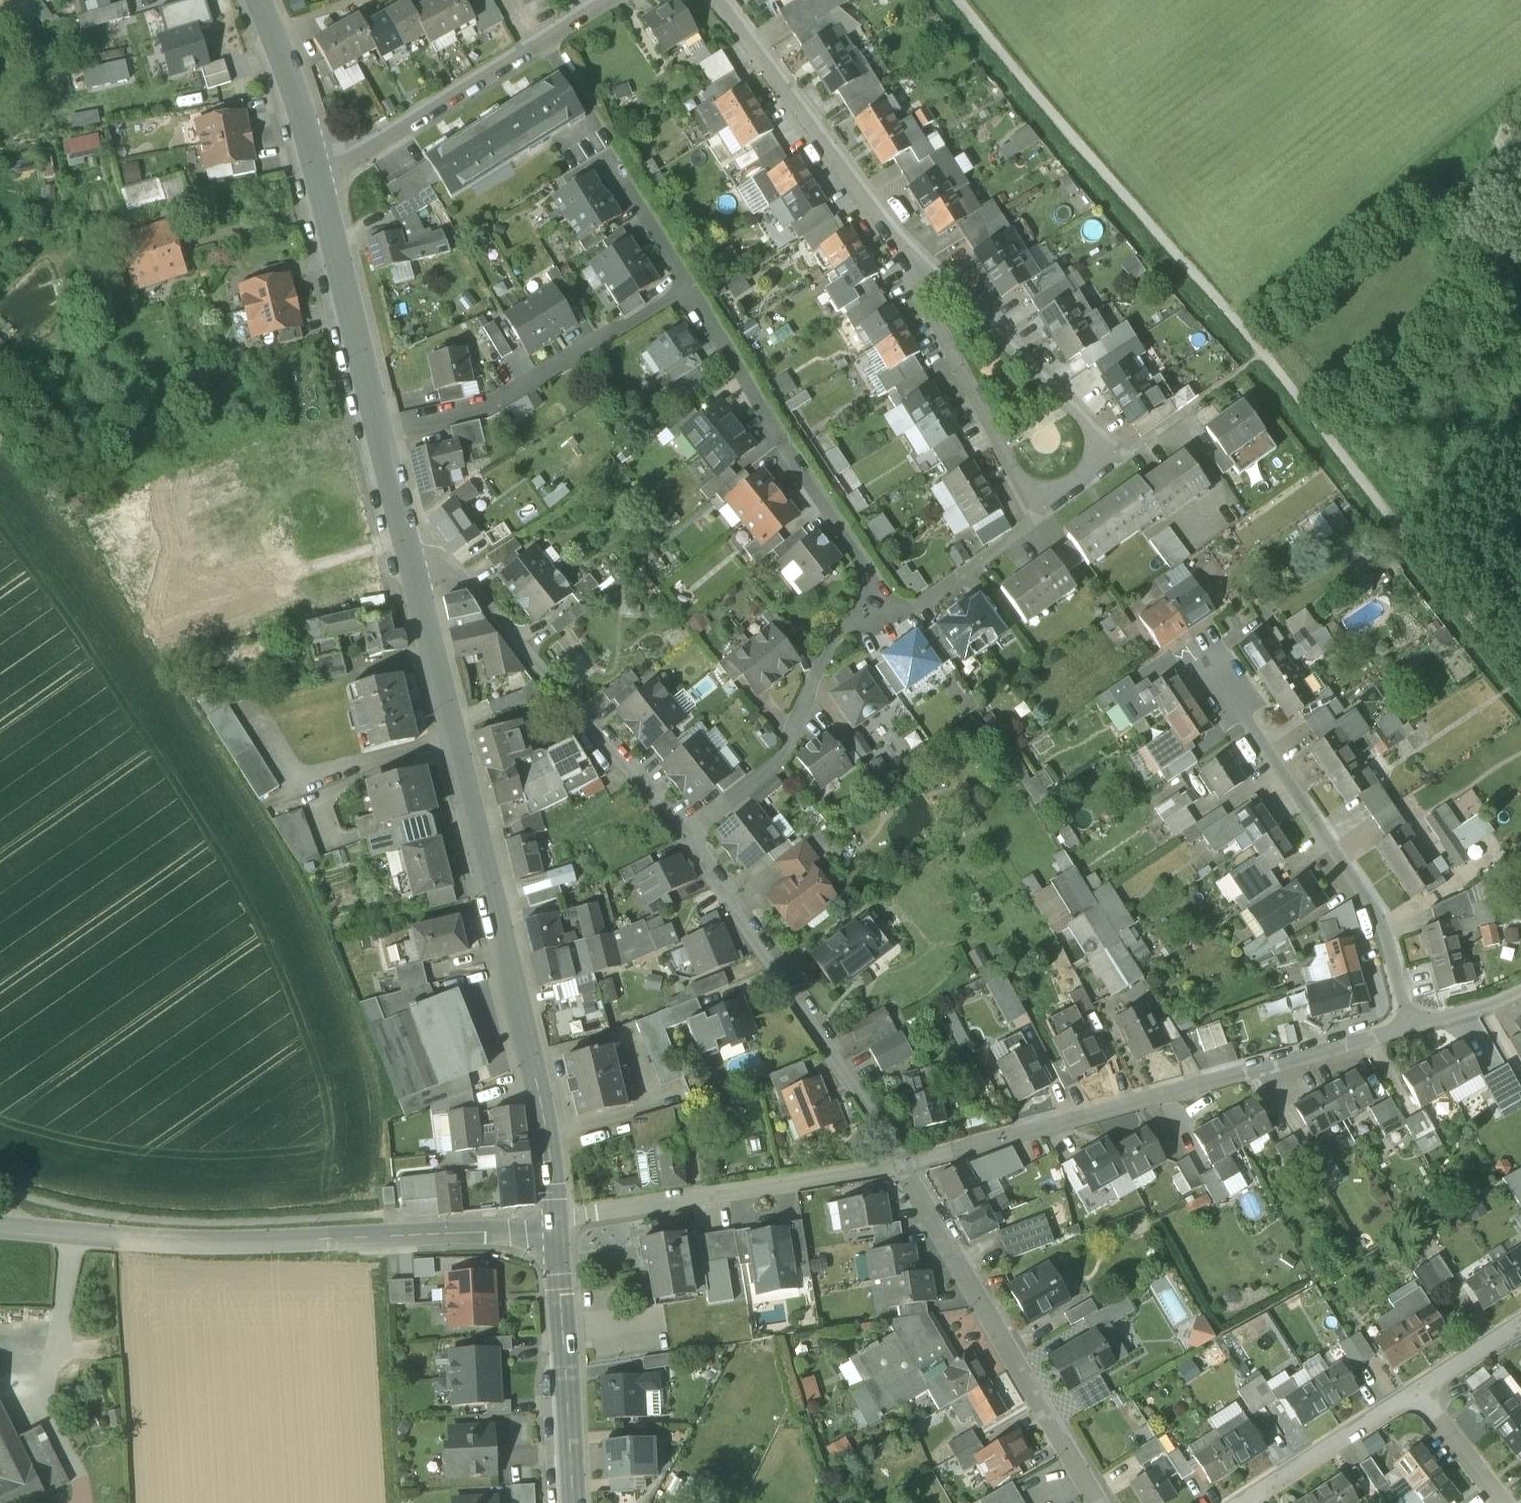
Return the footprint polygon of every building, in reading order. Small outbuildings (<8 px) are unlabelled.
[(25,2),(37,18),(42,26),(52,19),(39,0),(28,0),(25,2)] [(158,9),(163,23),(167,36),(197,26),(197,28),(213,24),(206,0),(188,0),(158,9)] [(287,1),(292,14),(307,8),(304,0),(290,0),(287,1)] [(435,1),(453,33),(474,21),(475,20),(469,10),(464,0),(437,0),(435,1)] [(469,10),(487,0),(464,0),(469,10)] [(491,0),(487,0),(469,10),(475,20),(496,9),(491,0)] [(551,0),(537,0),(526,6),(532,17),(554,5),(551,0)] [(794,36),(829,14),(832,12),(838,8),(851,0),(803,0),(781,14),(794,36)] [(75,7),(79,17),(98,11),(95,1),(75,7)] [(431,45),(453,33),(435,1),(414,13),(426,36),(431,45)] [(28,24),(37,18),(25,2),(16,8),(28,24)] [(125,15),(130,14),(126,2),(98,11),(79,17),(83,30),(126,18),(125,15)] [(663,54),(679,44),(698,33),(679,3),(661,14),(664,20),(648,30),(663,54)] [(404,48),(426,36),(414,13),(408,4),(387,16),(404,48)] [(862,28),(838,8),(832,12),(829,14),(838,28),(845,39),(862,28)] [(503,21),(496,9),(475,20),(474,21),(481,34),(482,33),(503,21)] [(661,14),(658,10),(642,20),(648,30),(664,20),(661,14)] [(794,36),(803,50),(830,33),(838,28),(829,14),(794,36)] [(383,60),(404,48),(387,16),(365,28),(377,50),(383,60)] [(356,62),(377,50),(365,28),(360,18),(338,30),(356,62)] [(153,40),(159,38),(167,36),(163,23),(150,27),(153,40)] [(159,38),(171,77),(201,67),(209,65),(197,28),(197,26),(167,36),(159,38)] [(838,28),(830,33),(842,51),(850,47),(845,39),(838,28)] [(334,74),(356,62),(338,30),(314,43),(324,62),(332,75),(334,74)] [(458,42),(453,33),(431,45),(436,54),(458,42)] [(707,47),(698,33),(679,44),(688,59),(693,56),(706,48),(707,47)] [(844,55),(842,51),(830,33),(803,50),(816,73),(844,55)] [(699,66),(712,58),(706,48),(693,56),(699,66)] [(847,60),(857,53),(854,49),(844,55),(847,60)] [(98,55),(99,62),(124,57),(122,50),(98,55)] [(712,86),(715,84),(734,72),(721,52),(712,58),(699,66),(712,86)] [(857,53),(847,60),(858,79),(867,93),(879,86),(879,85),(868,67),(866,68),(857,53)] [(837,92),(858,79),(847,60),(844,55),(816,73),(831,96),(837,92)] [(201,67),(205,79),(228,71),(224,60),(209,65),(201,67)] [(125,61),(85,69),(88,86),(88,87),(128,79),(125,61)] [(316,66),(323,80),(332,75),(324,62),(316,66)] [(356,62),(334,74),(344,93),(366,81),(356,62)] [(205,79),(208,90),(231,83),(228,71),(205,79)] [(743,87),(734,72),(715,84),(724,99),(743,87)] [(558,77),(502,112),(527,153),(569,127),(566,122),(581,113),(558,77)] [(837,92),(846,106),(867,93),(858,79),(837,92)] [(718,134),(730,127),(715,104),(724,99),(715,84),(712,86),(699,94),(706,104),(698,109),(715,136),(718,134)] [(612,91),(616,102),(632,97),(628,85),(612,91)] [(879,86),(867,93),(846,106),(855,121),(882,103),(883,105),(889,101),(888,99),(879,86)] [(743,87),(724,99),(715,104),(730,127),(757,110),(743,87)] [(892,96),(888,99),(889,101),(883,105),(892,118),(901,112),(892,96)] [(379,104),(387,118),(397,112),(389,98),(379,104)] [(220,105),(222,117),(244,113),(245,113),(243,101),(220,105)] [(855,121),(869,143),(897,126),(892,118),(883,105),(882,103),(855,121)] [(914,115),(923,129),(935,122),(927,108),(914,115)] [(771,133),(757,110),(730,127),(744,150),(750,146),(771,133)] [(97,112),(69,117),(72,130),(100,125),(97,112)] [(452,200),(527,153),(502,112),(437,152),(439,154),(429,160),(440,180),(452,200)] [(197,122),(202,146),(247,137),(245,126),(247,126),(244,113),(222,117),(197,122)] [(911,117),(897,126),(911,148),(920,163),(929,158),(934,154),(925,140),(911,117)] [(911,148),(897,126),(869,143),(883,166),(893,160),(911,148)] [(1006,162),(1040,141),(1028,126),(1009,138),(1011,142),(999,150),(1006,162)] [(718,134),(732,157),(744,150),(730,127),(718,134)] [(937,132),(925,140),(934,154),(945,148),(946,147),(937,132)] [(750,146),(753,151),(736,162),(742,171),(759,160),(759,161),(763,167),(768,175),(789,162),(780,148),(771,133),(750,146)] [(63,141),(66,157),(101,149),(98,134),(63,141)] [(249,148),(247,137),(202,146),(206,170),(231,165),(253,161),(253,160),(251,148),(249,148)] [(893,160),(902,174),(920,163),(911,148),(893,160)] [(929,158),(938,172),(954,163),(953,162),(945,148),(934,154),(929,158)] [(102,155),(101,149),(66,157),(69,168),(85,164),(84,159),(102,155)] [(51,153),(40,154),(44,179),(54,177),(51,153)] [(953,162),(954,163),(962,176),(970,171),(962,157),(953,162)] [(18,175),(41,170),(39,158),(15,163),(18,175)] [(769,207),(782,198),(809,181),(795,158),(789,162),(768,175),(763,167),(749,176),(753,181),(769,207)] [(929,158),(920,163),(902,174),(911,188),(911,189),(938,172),(929,158)] [(231,165),(233,177),(256,173),(254,160),(253,160),(253,161),(231,165)] [(429,160),(418,167),(430,187),(440,180),(429,160)] [(639,168),(646,179),(659,171),(652,160),(639,168)] [(142,182),(138,161),(120,165),(124,187),(142,182)] [(968,186),(962,176),(954,163),(938,172),(952,195),(965,187),(968,186)] [(208,182),(233,177),(231,165),(206,170),(208,182)] [(420,193),(430,187),(418,167),(408,173),(420,193)] [(924,212),(952,195),(938,172),(911,189),(911,188),(910,189),(924,212)] [(410,199),(420,193),(408,173),(398,180),(410,199)] [(567,220),(581,241),(600,229),(621,216),(614,204),(612,205),(607,196),(608,195),(607,193),(605,194),(592,173),(551,198),(566,221),(567,220)] [(159,184),(164,200),(166,209),(189,202),(182,178),(159,184)] [(399,206),(410,199),(398,180),(387,186),(399,206)] [(123,192),(129,210),(164,200),(159,184),(158,181),(123,192)] [(766,208),(769,207),(753,181),(735,191),(752,217),(766,208)] [(824,204),(809,181),(782,198),(795,219),(796,220),(824,204)] [(410,199),(399,206),(391,211),(396,227),(413,217),(439,201),(430,187),(420,193),(410,199)] [(978,209),(965,187),(952,195),(924,212),(938,234),(955,224),(972,213),(978,209)] [(795,219),(782,198),(769,207),(766,208),(781,231),(790,225),(789,224),(795,219)] [(992,201),(978,209),(972,213),(982,228),(1002,216),(992,201)] [(799,240),(803,237),(833,219),(824,204),(796,220),(795,219),(789,224),(790,225),(799,240)] [(955,224),(964,239),(982,228),(972,213),(955,224)] [(837,216),(833,219),(803,237),(812,253),(821,247),(821,246),(846,231),(837,216)] [(1002,216),(982,228),(964,239),(973,253),(974,252),(992,241),(986,231),(1004,219),(1002,216)] [(396,227),(398,234),(400,233),(404,249),(426,239),(413,217),(396,227)] [(986,231),(992,241),(1002,235),(1017,258),(1025,253),(1004,219),(986,231)] [(120,239),(135,288),(187,272),(171,223),(120,239)] [(579,242),(585,252),(603,242),(606,239),(600,229),(581,241),(579,242)] [(603,242),(609,252),(629,239),(623,229),(606,239),(603,242)] [(821,247),(835,269),(862,252),(848,229),(846,231),(821,246),(821,247)] [(426,239),(404,249),(408,264),(451,252),(443,232),(426,239)] [(393,268),(408,264),(404,249),(400,233),(398,234),(370,241),(379,272),(393,268)] [(989,275),(1017,258),(1002,235),(992,241),(974,252),(989,275)] [(603,286),(605,285),(642,261),(636,252),(638,251),(630,239),(629,239),(609,252),(589,264),(592,268),(603,286)] [(1039,244),(1025,253),(1028,257),(1039,274),(1053,266),(1039,244)] [(711,261),(719,274),(733,265),(724,252),(711,261)] [(876,275),(862,252),(835,269),(841,279),(849,292),(851,291),(871,278),(876,275)] [(1028,257),(1025,253),(1017,258),(1019,262),(1028,257)] [(1146,272),(1135,256),(1121,267),(1133,282),(1146,272)] [(1028,257),(1019,262),(1031,280),(1039,275),(1039,274),(1028,257)] [(1021,286),(1031,280),(1019,262),(1017,258),(989,275),(1003,299),(1022,287),(1021,286)] [(650,270),(652,269),(645,259),(643,260),(650,270)] [(643,260),(642,261),(605,285),(619,307),(638,295),(659,282),(652,269),(650,270),(643,260)] [(261,270),(264,282),(288,277),(285,264),(261,270)] [(412,279),(408,264),(393,268),(397,283),(412,279)] [(1053,266),(1039,274),(1039,275),(1048,289),(1065,279),(1055,265),(1053,266)] [(552,285),(565,305),(575,299),(556,268),(546,274),(552,285)] [(593,292),(603,286),(592,268),(581,274),(593,292)] [(1076,272),(1065,279),(1074,292),(1085,284),(1076,272)] [(1022,287),(1031,301),(1048,289),(1039,275),(1031,280),(1021,286),(1022,287)] [(241,288),(247,311),(292,300),(290,290),(291,290),(288,277),(264,282),(241,288)] [(744,277),(728,287),(735,299),(751,289),(744,277)] [(857,301),(860,306),(880,293),(871,278),(851,291),(857,301)] [(849,292),(841,279),(824,290),(837,312),(843,309),(857,301),(851,291),(849,292)] [(1074,292),(1065,279),(1048,289),(1058,304),(1067,298),(1071,295),(1072,296),(1075,294),(1074,292)] [(530,298),(531,300),(555,339),(577,325),(565,305),(552,285),(530,298)] [(1058,304),(1048,289),(1031,301),(1040,315),(1058,304)] [(478,304),(468,291),(453,302),(462,315),(478,304)] [(854,331),(862,326),(862,325),(890,308),(880,293),(860,306),(846,314),(844,315),(854,331)] [(618,308),(624,318),(644,305),(638,295),(619,307),(618,308)] [(1071,295),(1067,298),(1079,317),(1088,311),(1079,297),(1074,300),(1072,296),(1071,295)] [(1081,320),(1079,317),(1067,298),(1058,304),(1040,315),(1054,338),(1081,320)] [(296,314),(292,300),(247,311),(253,337),(253,338),(277,332),(300,327),(297,313),(296,314)] [(556,341),(555,339),(531,300),(504,316),(529,357),(556,341)] [(846,314),(860,306),(857,301),(843,309),(846,314)] [(872,342),(876,348),(904,330),(890,308),(862,325),(862,326),(872,342)] [(1197,323),(1184,308),(1176,315),(1189,330),(1197,323)] [(238,340),(253,337),(247,311),(232,315),(238,340)] [(1081,320),(1090,315),(1088,311),(1079,317),(1081,320)] [(1088,331),(1100,324),(1093,313),(1090,315),(1081,320),(1088,331)] [(754,319),(739,329),(747,340),(762,331),(754,319)] [(1095,343),(1094,340),(1088,331),(1081,320),(1054,338),(1068,361),(1086,349),(1095,343)] [(1125,321),(1106,333),(1102,336),(1112,353),(1116,351),(1135,339),(1125,321)] [(502,359),(512,353),(493,322),(483,329),(502,359)] [(1100,324),(1088,331),(1094,340),(1102,336),(1106,333),(1100,324)] [(864,347),(872,342),(862,326),(854,331),(864,347)] [(277,332),(280,345),(303,339),(300,327),(277,332)] [(649,350),(665,373),(695,353),(698,351),(683,328),(649,350)] [(918,353),(904,330),(876,348),(882,358),(870,365),(861,370),(878,398),(885,394),(895,388),(904,383),(894,368),(912,357),(918,353)] [(1086,349),(1096,363),(1112,353),(1102,336),(1094,340),(1095,343),(1086,349)] [(0,339),(0,355),(8,348),(0,339)] [(1145,355),(1135,339),(1116,351),(1125,366),(1131,363),(1139,359),(1145,355)] [(864,355),(870,365),(882,358),(876,348),(864,355)] [(438,391),(462,386),(470,384),(463,349),(430,356),(438,391)] [(665,373),(649,350),(636,358),(652,381),(665,373)] [(1116,351),(1112,353),(1096,363),(1105,379),(1125,366),(1116,351)] [(665,373),(672,385),(697,368),(702,365),(695,353),(665,373)] [(894,368),(904,383),(923,371),(912,357),(894,368)] [(1153,380),(1139,359),(1131,363),(1145,385),(1153,380)] [(1145,385),(1131,363),(1125,366),(1105,379),(1103,380),(1110,391),(1105,394),(1112,405),(1145,385)] [(664,390),(671,400),(703,378),(697,368),(672,385),(664,390)] [(932,384),(923,371),(904,383),(895,388),(903,402),(932,384)] [(785,373),(772,381),(783,398),(796,390),(785,373)] [(1166,419),(1174,414),(1166,402),(1173,398),(1161,379),(1155,384),(1153,380),(1145,385),(1158,406),(1166,419)] [(476,383),(470,384),(462,386),(465,400),(473,398),(473,397),(479,395),(476,383)] [(905,405),(918,426),(950,406),(943,394),(939,397),(932,384),(903,402),(904,404),(905,405)] [(1130,424),(1158,406),(1145,385),(1112,405),(1118,415),(1123,412),(1130,424)] [(438,391),(441,405),(465,400),(462,386),(438,391)] [(1188,387),(1173,398),(1166,402),(1174,414),(1195,398),(1188,387)] [(545,403),(537,390),(527,396),(535,410),(545,403)] [(805,392),(786,403),(792,413),(811,402),(805,392)] [(517,420),(535,410),(527,396),(509,407),(517,420)] [(682,433),(700,455),(737,425),(719,402),(700,417),(682,432),(682,433)] [(1226,458),(1227,457),(1263,431),(1243,403),(1206,429),(1220,449),(1226,458)] [(918,426),(905,405),(904,404),(883,417),(896,439),(904,435),(918,426)] [(956,415),(950,406),(918,426),(932,448),(954,434),(959,432),(951,419),(956,415)] [(1130,424),(1139,439),(1141,438),(1166,420),(1166,419),(1158,406),(1130,424)] [(666,429),(674,439),(682,433),(682,432),(700,417),(693,408),(666,429)] [(459,443),(460,450),(485,444),(480,421),(458,426),(450,428),(454,444),(459,443)] [(756,448),(737,425),(700,455),(717,477),(718,477),(729,468),(756,448)] [(918,426),(904,435),(917,457),(932,448),(918,426)] [(662,449),(674,439),(666,429),(654,439),(662,449)] [(1275,449),(1263,431),(1227,457),(1234,467),(1233,468),(1239,475),(1275,449)] [(649,442),(642,433),(628,445),(635,454),(649,442)] [(932,448),(942,463),(964,450),(954,434),(932,448)] [(454,444),(440,447),(446,471),(460,468),(464,467),(460,450),(459,443),(454,444)] [(449,485),(446,471),(440,447),(411,454),(420,494),(449,487),(449,485)] [(825,455),(838,475),(850,467),(837,447),(825,455)] [(1210,457),(1223,475),(1233,468),(1234,467),(1227,457),(1226,458),(1220,449),(1210,457)] [(973,465),(964,450),(942,463),(951,479),(973,465)] [(1085,561),(1088,566),(1160,515),(1164,520),(1208,487),(1184,453),(1140,485),(1136,480),(1064,532),(1071,542),(1085,561)] [(192,473),(196,487),(229,479),(225,465),(192,473)] [(946,482),(960,504),(987,487),(973,465),(951,479),(946,482)] [(463,482),(460,468),(446,471),(449,485),(463,482)] [(700,490),(708,500),(737,478),(729,468),(718,477),(717,477),(700,490)] [(716,495),(724,504),(727,501),(752,481),(745,471),(716,495)] [(727,501),(744,523),(779,495),(772,486),(773,485),(763,472),(752,481),(727,501)] [(470,482),(479,494),(489,487),(481,475),(470,482)] [(186,490),(193,517),(241,506),(239,495),(233,497),(229,479),(196,487),(186,490)] [(454,500),(460,508),(479,494),(470,482),(451,496),(454,500)] [(960,504),(946,482),(930,491),(944,513),(960,504)] [(543,499),(550,509),(570,493),(562,483),(543,499)] [(1000,510),(987,487),(960,504),(973,526),(999,510),(1000,510)] [(846,496),(859,514),(869,508),(856,489),(846,496)] [(786,505),(779,495),(744,523),(757,539),(762,545),(777,533),(798,516),(787,503),(786,505)] [(430,520),(453,554),(478,535),(460,508),(454,500),(453,502),(430,520)] [(1333,503),(1319,513),(1333,535),(1348,525),(1333,503)] [(973,526),(960,504),(944,513),(940,515),(954,538),(971,527),(973,526)] [(200,546),(209,543),(242,535),(238,518),(244,517),(241,506),(193,517),(200,546)] [(672,506),(657,517),(667,530),(681,519),(672,506)] [(975,533),(1003,515),(999,510),(973,526),(971,527),(975,533)] [(1333,535),(1319,513),(1309,520),(1323,541),(1333,535)] [(866,525),(877,543),(895,531),(883,514),(866,525)] [(975,533),(983,547),(1012,529),(1003,515),(975,533)] [(484,529),(493,544),(512,532),(503,517),(484,529)] [(1150,542),(1171,570),(1190,556),(1169,527),(1150,542)] [(802,529),(784,543),(773,552),(780,561),(809,538),(802,529)] [(756,565),(773,552),(784,543),(777,533),(762,545),(757,539),(744,550),(756,565)] [(801,577),(812,590),(829,577),(826,572),(841,560),(833,551),(831,552),(827,547),(829,546),(822,537),(820,539),(816,533),(809,538),(780,561),(779,562),(785,570),(782,573),(791,585),(798,580),(801,577)] [(209,543),(212,557),(245,549),(242,535),(209,543)] [(486,557),(496,570),(501,566),(516,553),(521,549),(514,540),(486,557)] [(1071,542),(1061,549),(1051,556),(1065,575),(1075,568),(1085,561),(1071,542)] [(947,552),(958,568),(970,559),(960,543),(947,552)] [(514,598),(535,624),(571,594),(572,593),(570,590),(552,568),(536,548),(521,560),(516,553),(501,566),(506,572),(498,578),(514,598)] [(1001,589),(1026,623),(1075,588),(1065,575),(1051,556),(1050,554),(1001,589)] [(1163,577),(1164,578),(1171,588),(1190,576),(1182,564),(1163,577)] [(896,572),(913,597),(928,587),(917,570),(912,574),(907,565),(896,572)] [(639,566),(635,570),(656,597),(661,594),(639,566)] [(571,594),(579,603),(599,587),(589,575),(570,590),(572,593),(571,594)] [(1163,594),(1170,604),(1197,586),(1190,576),(1171,588),(1163,594)] [(1373,576),(1358,576),(1358,594),(1372,594),(1373,576)] [(1164,578),(1156,583),(1163,594),(1171,588),(1164,578)] [(1155,599),(1163,594),(1156,583),(1148,589),(1155,599)] [(1197,586),(1170,604),(1187,631),(1214,613),(1197,586)] [(623,606),(638,608),(640,589),(624,588),(623,606)] [(448,622),(450,632),(488,624),(480,615),(466,594),(443,599),(447,615),(448,622)] [(1334,594),(1323,602),(1334,616),(1345,608),(1334,594)] [(965,600),(955,607),(986,650),(997,642),(995,639),(1003,633),(979,599),(969,606),(965,600)] [(551,626),(558,635),(586,613),(579,603),(551,626)] [(1161,649),(1187,631),(1170,604),(1143,622),(1161,649)] [(622,614),(637,616),(638,608),(623,606),(622,614)] [(975,658),(986,650),(955,607),(945,614),(949,620),(941,626),(940,627),(948,639),(946,640),(953,650),(955,648),(960,655),(964,661),(972,655),(975,658)] [(1284,623),(1293,636),(1304,628),(1310,637),(1320,630),(1305,609),(1284,623)] [(771,628),(783,643),(792,636),(771,610),(762,617),(770,628),(771,628)] [(701,611),(686,622),(697,636),(711,624),(701,611)] [(317,622),(318,629),(321,640),(336,637),(363,631),(361,623),(363,622),(361,612),(317,622)] [(389,617),(363,622),(361,623),(363,631),(369,658),(404,650),(400,634),(394,636),(389,617)] [(314,683),(324,680),(319,655),(315,641),(309,643),(306,631),(318,629),(317,622),(301,625),(314,683)] [(669,642),(683,632),(676,623),(663,634),(669,642)] [(938,623),(927,631),(950,662),(960,655),(955,648),(953,650),(946,640),(948,639),(940,627),(941,626),(938,623)] [(524,671),(488,624),(450,632),(457,658),(484,652),(489,678),(524,671)] [(1320,630),(1310,637),(1316,645),(1304,653),(1305,655),(1310,662),(1338,643),(1326,626),(1320,630)] [(770,628),(750,644),(779,680),(792,670),(791,668),(794,665),(794,658),(783,643),(771,628),(770,628)] [(1293,636),(1298,645),(1310,637),(1304,628),(1293,636)] [(1454,639),(1445,628),(1433,638),(1442,649),(1454,639)] [(323,649),(321,640),(318,629),(306,631),(309,643),(315,641),(319,655),(327,653),(326,649),(323,649)] [(1238,647),(1256,674),(1283,655),(1265,629),(1238,647)] [(939,670),(950,662),(927,631),(918,637),(938,667),(939,670)] [(885,660),(906,690),(919,681),(918,679),(924,675),(925,676),(938,667),(918,637),(915,634),(902,643),(904,646),(897,651),(896,648),(883,657),(885,660)] [(345,675),(336,637),(321,640),(323,649),(326,649),(327,653),(319,655),(324,680),(345,675)] [(1298,645),(1304,653),(1316,645),(1310,637),(1298,645)] [(766,691),(779,680),(750,644),(730,660),(743,676),(754,690),(761,691),(764,689),(766,691)] [(1298,645),(1283,655),(1290,665),(1305,655),(1304,653),(1298,645)] [(1290,665),(1283,655),(1256,674),(1275,702),(1286,718),(1297,711),(1298,711),(1312,701),(1311,700),(1301,684),(1302,684),(1301,682),(1290,665)] [(718,665),(734,684),(743,676),(730,660),(728,657),(718,665)] [(875,667),(896,697),(906,690),(885,660),(875,667)] [(871,668),(863,673),(874,688),(881,683),(871,668)] [(603,694),(610,703),(638,680),(631,671),(603,694)] [(887,707),(874,688),(863,673),(831,695),(853,729),(887,707)] [(1315,673),(1301,682),(1302,684),(1301,684),(1311,700),(1326,690),(1315,673)] [(1148,691),(1147,692),(1160,711),(1165,719),(1191,702),(1173,675),(1148,691)] [(364,752),(364,754),(414,742),(399,677),(348,689),(348,691),(355,689),(359,704),(352,705),(360,738),(367,736),(371,750),(364,752)] [(1107,692),(1115,703),(1135,690),(1134,689),(1127,678),(1107,692)] [(522,691),(526,702),(547,695),(534,680),(522,691)] [(626,722),(633,730),(670,701),(667,696),(660,687),(659,687),(656,682),(640,694),(621,710),(618,712),(626,722)] [(1156,713),(1160,711),(1147,692),(1142,684),(1134,689),(1135,690),(1115,703),(1116,706),(1132,728),(1155,712),(1156,713)] [(614,700),(621,710),(640,694),(633,685),(614,700)] [(348,691),(352,705),(359,704),(355,689),(348,691)] [(1297,711),(1304,721),(1336,700),(1329,689),(1326,690),(1311,700),(1312,701),(1298,711),(1297,711)] [(670,701),(683,717),(697,706),(684,690),(670,701)] [(494,702),(497,711),(507,708),(526,702),(522,691),(503,698),(494,702)] [(1115,703),(1107,692),(1093,701),(1103,715),(1116,706),(1115,703)] [(198,703),(207,718),(223,708),(213,693),(198,703)] [(1344,712),(1336,700),(1304,721),(1312,733),(1319,728),(1333,719),(1344,712)] [(683,717),(670,701),(633,730),(640,739),(639,739),(647,749),(651,746),(670,731),(685,719),(683,717)] [(1165,719),(1172,729),(1184,747),(1187,744),(1209,729),(1191,702),(1165,719)] [(279,787),(254,748),(228,705),(223,708),(207,718),(234,760),(259,800),(279,787)] [(1354,711),(1335,723),(1350,746),(1369,733),(1354,711)] [(1370,738),(1375,746),(1397,731),(1403,727),(1392,711),(1376,723),(1381,731),(1370,738)] [(1335,723),(1333,719),(1312,733),(1320,744),(1327,740),(1322,732),(1335,723)] [(530,756),(526,742),(521,724),(520,722),(502,727),(475,735),(486,773),(487,772),(497,806),(523,798),(516,776),(512,763),(531,758),(530,756)] [(528,722),(521,724),(526,742),(534,740),(537,735),(534,725),(528,722)] [(702,738),(709,733),(700,722),(687,733),(691,738),(682,745),(685,749),(701,737),(702,738)] [(1345,749),(1350,746),(1335,723),(1322,732),(1327,740),(1320,744),(1310,751),(1328,778),(1328,777),(1353,761),(1345,749)] [(702,738),(715,755),(728,745),(715,728),(709,733),(702,738)] [(1193,752),(1187,744),(1184,747),(1172,729),(1143,749),(1159,772),(1160,773),(1190,753),(1190,754),(1193,752)] [(687,733),(677,740),(670,731),(651,746),(658,755),(665,765),(685,749),(682,745),(691,738),(687,733)] [(768,750),(779,741),(771,731),(760,739),(768,750)] [(1404,741),(1397,731),(1375,746),(1382,756),(1393,748),(1404,741)] [(829,739),(844,758),(853,751),(845,741),(839,732),(829,739)] [(859,732),(845,741),(853,751),(860,761),(873,752),(859,732)] [(364,752),(371,750),(367,736),(360,738),(364,752)] [(798,758),(820,787),(832,778),(837,779),(851,768),(827,736),(817,743),(815,741),(805,748),(807,751),(798,758)] [(672,776),(678,785),(715,755),(702,738),(701,737),(685,749),(665,765),(663,767),(671,777),(672,776)] [(548,761),(561,784),(593,768),(592,766),(590,768),(587,761),(574,740),(549,753),(548,756),(547,758),(548,761)] [(729,772),(737,766),(742,762),(728,745),(715,755),(729,772)] [(1159,772),(1143,749),(1130,758),(1145,781),(1159,772)] [(512,763),(516,776),(548,761),(547,758),(548,756),(540,753),(530,756),(531,758),(512,763)] [(1160,773),(1167,784),(1197,764),(1190,754),(1190,753),(1160,773)] [(729,772),(715,755),(678,785),(685,793),(684,793),(692,803),(716,784),(730,773),(729,772)] [(1199,773),(1218,801),(1245,783),(1226,755),(1199,773)] [(561,784),(548,761),(516,776),(523,798),(529,817),(540,812),(568,798),(567,796),(561,784)] [(1362,775),(1353,761),(1328,777),(1347,806),(1359,798),(1377,786),(1367,771),(1362,775)] [(716,784),(724,794),(745,776),(737,766),(729,772),(730,773),(716,784)] [(598,779),(593,768),(561,784),(567,796),(580,789),(598,779)] [(372,784),(379,814),(381,825),(396,821),(426,814),(420,788),(426,787),(422,770),(382,779),(383,781),(372,784)] [(1045,770),(1023,785),(1036,806),(1050,796),(1045,790),(1054,784),(1045,770)] [(783,786),(775,777),(767,784),(774,793),(783,786)] [(580,789),(586,799),(606,789),(600,779),(598,779),(580,789)] [(980,792),(964,781),(955,794),(971,805),(980,792)] [(754,806),(756,807),(774,793),(767,784),(749,798),(754,806)] [(1359,798),(1363,805),(1382,793),(1377,786),(1359,798)] [(1458,809),(1478,796),(1473,789),(1453,801),(1458,809)] [(1179,799),(1186,809),(1197,801),(1190,792),(1179,799)] [(1186,809),(1179,799),(1176,793),(1153,809),(1164,824),(1185,810),(1186,809)] [(1372,818),(1390,806),(1382,793),(1363,805),(1372,818)] [(1235,900),(1242,911),(1250,906),(1279,886),(1270,872),(1295,855),(1278,828),(1262,804),(1254,809),(1251,805),(1228,820),(1202,837),(1215,856),(1235,842),(1239,839),(1241,838),(1245,835),(1252,846),(1260,857),(1256,860),(1254,858),(1229,875),(1216,884),(1229,904),(1235,900)] [(1392,805),(1390,806),(1372,818),(1379,829),(1399,816),(1392,805)] [(724,845),(731,853),(768,824),(756,807),(754,806),(716,835),(724,845)] [(1220,808),(1195,825),(1194,826),(1202,837),(1228,820),(1220,808)] [(1426,821),(1434,832),(1445,825),(1451,833),(1459,828),(1446,808),(1426,821)] [(1182,834),(1194,826),(1195,825),(1185,810),(1164,824),(1174,839),(1182,834)] [(272,822),(299,865),(319,857),(301,811),(272,822)] [(529,817),(534,834),(544,831),(540,812),(529,817)] [(1459,828),(1451,833),(1457,841),(1464,852),(1494,832),(1482,813),(1459,828)] [(398,827),(396,821),(381,825),(379,814),(355,821),(361,841),(367,840),(398,827)] [(396,821),(398,827),(404,850),(434,843),(437,836),(432,818),(426,814),(396,821)] [(780,815),(768,824),(731,853),(737,861),(737,862),(745,872),(782,842),(783,842),(787,839),(794,833),(780,815)] [(1389,828),(1401,820),(1399,816),(1379,829),(1386,839),(1393,834),(1389,828)] [(514,825),(518,839),(534,836),(534,834),(529,817),(514,825)] [(1374,847),(1392,873),(1418,856),(1410,844),(1415,841),(1405,826),(1401,820),(1389,828),(1393,834),(1386,839),(1374,847)] [(1081,842),(1069,825),(1058,832),(1070,850),(1081,842)] [(1440,841),(1451,833),(1445,825),(1434,832),(1440,841)] [(1194,826),(1182,834),(1189,845),(1202,837),(1194,826)] [(403,850),(404,850),(398,827),(367,840),(372,858),(385,854),(403,850)] [(1440,841),(1446,849),(1457,841),(1451,833),(1440,841)] [(1239,839),(1235,842),(1242,853),(1252,846),(1245,835),(1241,838),(1239,839)] [(543,872),(534,836),(518,839),(506,842),(515,879),(543,872)] [(768,854),(775,863),(794,848),(787,839),(783,842),(768,854)] [(403,850),(409,875),(414,895),(414,897),(427,894),(451,888),(439,841),(434,843),(404,850),(403,850)] [(775,863),(788,881),(809,865),(810,866),(818,860),(804,841),(794,848),(775,863)] [(1464,852),(1457,841),(1446,849),(1458,867),(1469,859),(1464,852)] [(403,850),(385,854),(392,880),(397,878),(409,875),(403,850)] [(1056,860),(1067,878),(1077,872),(1066,854),(1056,860)] [(648,904),(648,905),(667,895),(695,881),(690,871),(686,872),(678,856),(655,867),(635,878),(648,904)] [(1426,867),(1418,856),(1392,873),(1410,899),(1424,890),(1428,896),(1445,884),(1441,879),(1431,864),(1426,867)] [(619,872),(625,883),(635,878),(655,867),(650,857),(619,872)] [(794,931),(805,922),(824,908),(830,903),(816,885),(819,883),(819,878),(810,866),(809,865),(788,881),(781,886),(779,886),(768,895),(768,897),(780,913),(779,915),(789,928),(791,928),(794,931)] [(520,882),(524,897),(526,896),(559,886),(576,881),(572,870),(572,867),(547,876),(520,882)] [(1090,960),(1113,996),(1143,979),(1143,978),(1134,965),(1125,951),(1120,943),(1116,937),(1098,907),(1090,895),(1082,881),(1077,872),(1067,878),(1041,894),(1032,900),(1053,934),(1069,924),(1091,960),(1090,960)] [(1095,872),(1082,881),(1090,895),(1103,887),(1095,872)] [(1279,886),(1250,906),(1268,933),(1269,934),(1280,927),(1297,916),(1300,921),(1328,903),(1309,874),(1283,891),(1279,886)] [(402,898),(414,895),(409,875),(397,878),(402,898)] [(1021,882),(1032,900),(1041,894),(1031,877),(1021,882)] [(1489,901),(1485,880),(1467,892),(1471,905),(1489,901)] [(520,898),(524,897),(520,882),(516,884),(520,898)] [(1103,887),(1090,895),(1098,907),(1116,937),(1127,929),(1135,924),(1108,883),(1103,887)] [(526,896),(530,908),(562,898),(559,886),(526,896)] [(427,894),(430,909),(456,902),(452,887),(451,888),(427,894)] [(1431,908),(1435,921),(1436,921),(1473,911),(1471,905),(1467,892),(1431,908)] [(673,906),(667,895),(648,905),(648,904),(645,905),(651,916),(673,906)] [(1431,959),(1431,960),(1460,952),(1461,952),(1457,940),(1466,938),(1479,927),(1480,926),(1494,923),(1489,901),(1471,905),(1473,911),(1436,921),(1437,925),(1436,925),(1422,929),(1430,959),(1431,959)] [(580,921),(585,941),(605,937),(597,904),(577,909),(580,921)] [(1334,922),(1337,934),(1338,934),(1342,933),(1357,929),(1349,904),(1319,921),(1320,925),(1334,922)] [(1255,941),(1268,933),(1250,906),(1242,911),(1242,912),(1243,913),(1238,916),(1255,941)] [(830,915),(824,908),(805,922),(809,927),(814,928),(830,915)] [(558,914),(560,926),(580,921),(577,909),(558,914)] [(699,918),(705,932),(721,925),(715,911),(699,918)] [(525,922),(533,955),(565,946),(560,926),(558,914),(525,922)] [(661,916),(644,923),(649,934),(665,927),(661,916)] [(867,916),(856,924),(881,956),(892,948),(867,916)] [(412,930),(415,942),(420,963),(466,952),(458,919),(412,930)] [(621,931),(626,943),(649,934),(644,923),(643,921),(621,931)] [(1320,926),(1323,938),(1337,934),(1334,922),(1320,925),(1320,926)] [(1499,944),(1497,934),(1496,931),(1495,928),(1495,927),(1494,923),(1480,926),(1483,938),(1484,938),(1486,948),(1499,944)] [(849,980),(881,956),(856,924),(812,958),(833,986),(846,976),(849,980)] [(665,927),(649,934),(656,952),(678,943),(671,925),(665,927)] [(694,966),(699,977),(736,962),(721,925),(705,932),(684,940),(686,947),(694,966)] [(1241,950),(1250,963),(1269,951),(1288,939),(1288,938),(1280,927),(1269,934),(1268,933),(1255,941),(1241,950)] [(1518,928),(1504,928),(1505,943),(1519,943),(1518,928)] [(1136,944),(1127,929),(1116,937),(1120,943),(1125,951),(1136,944)] [(634,961),(656,952),(649,934),(626,943),(621,931),(612,934),(612,935),(617,955),(630,951),(634,961)] [(1312,968),(1316,984),(1331,980),(1360,972),(1361,972),(1352,940),(1344,943),(1341,943),(1338,934),(1337,934),(1323,938),(1326,947),(1316,950),(1319,961),(1315,962),(1312,968)] [(620,967),(617,955),(612,935),(605,937),(585,941),(593,974),(620,967)] [(1274,962),(1278,968),(1299,962),(1288,939),(1269,951),(1274,962)] [(1142,940),(1136,944),(1125,951),(1134,965),(1151,954),(1142,940)] [(585,941),(575,944),(583,977),(593,974),(585,941)] [(401,967),(420,963),(415,942),(396,947),(401,967)] [(574,979),(583,977),(575,944),(565,946),(574,979)] [(574,979),(565,946),(533,955),(541,988),(550,986),(574,979)] [(694,966),(686,947),(670,954),(677,972),(694,966)] [(977,970),(989,964),(981,947),(969,953),(977,970)] [(617,955),(620,967),(634,961),(630,951),(617,955)] [(1257,973),(1274,962),(1269,951),(1250,963),(1257,973)] [(1464,966),(1460,952),(1431,960),(1439,991),(1475,981),(1470,964),(1464,966)] [(977,970),(986,986),(1006,976),(997,959),(989,964),(977,970)] [(394,969),(401,993),(426,987),(426,985),(420,963),(401,967),(394,969)] [(1316,984),(1312,968),(1301,971),(1305,987),(1316,984)] [(1360,972),(1331,980),(1335,993),(1328,995),(1333,1011),(1348,1008),(1355,1006),(1367,1003),(1369,1003),(1360,972)] [(693,993),(695,999),(697,999),(729,986),(724,973),(690,986),(693,993)] [(662,978),(647,975),(644,989),(659,992),(662,978)] [(986,986),(1006,1026),(1026,1015),(1006,976),(986,986)] [(578,998),(574,979),(550,986),(555,1004),(578,998)] [(612,979),(599,982),(605,1004),(618,1001),(612,979)] [(1351,1019),(1348,1008),(1333,1011),(1328,995),(1335,993),(1331,980),(1316,984),(1305,987),(1311,1006),(1307,1007),(1309,1017),(1307,1017),(1304,1022),(1325,1034),(1331,1025),(1337,1023),(1337,1022),(1351,1019)] [(595,983),(579,987),(584,1005),(600,1000),(595,983)] [(471,1082),(468,1075),(440,1086),(411,1011),(435,1001),(430,986),(429,984),(426,985),(426,987),(401,993),(360,1004),(399,1101),(405,1117),(427,1107),(431,1106),(444,1100),(448,1099),(472,1088),(471,1082)] [(1075,1007),(1080,1016),(1093,1009),(1082,988),(1069,995),(1075,1007)] [(439,999),(435,1001),(411,1011),(440,1086),(468,1075),(486,1068),(457,992),(439,999)] [(678,998),(681,1005),(695,999),(693,993),(678,998)] [(681,1005),(678,998),(667,1002),(670,1009),(681,1005)] [(704,1015),(697,999),(695,999),(681,1005),(670,1009),(658,1014),(665,1031),(686,1022),(704,1015)] [(744,1017),(748,1016),(742,1000),(738,1002),(744,1017)] [(738,1002),(708,1014),(721,1048),(756,1034),(748,1016),(744,1017),(738,1002)] [(1355,1006),(1358,1017),(1370,1013),(1367,1003),(1355,1006)] [(1116,1018),(1137,1061),(1165,1047),(1165,1046),(1154,1025),(1144,1004),(1116,1018)] [(619,1005),(606,1009),(610,1023),(623,1019),(619,1005)] [(1351,1019),(1358,1017),(1355,1006),(1348,1008),(1351,1019)] [(1046,1022),(1054,1039),(1084,1025),(1080,1016),(1075,1007),(1046,1022)] [(849,1028),(856,1043),(892,1024),(884,1009),(849,1028)] [(1179,1010),(1168,1018),(1177,1034),(1194,1027),(1189,1016),(1184,1018),(1179,1010)] [(684,1079),(665,1031),(658,1014),(636,1023),(662,1088),(682,1080),(684,1079)] [(718,1050),(721,1048),(708,1014),(704,1015),(686,1022),(701,1060),(719,1054),(718,1050)] [(1168,1018),(1167,1018),(1154,1025),(1165,1046),(1169,1044),(1180,1038),(1177,1034),(1168,1018)] [(960,1020),(948,1026),(960,1049),(971,1043),(960,1020)] [(1196,1030),(1205,1052),(1227,1044),(1219,1022),(1196,1030)] [(892,1024),(856,1043),(862,1052),(897,1033),(892,1024)] [(1104,1065),(1084,1025),(1054,1039),(1064,1059),(1075,1080),(1076,1079),(1083,1075),(1085,1080),(1097,1074),(1095,1070),(1104,1065)] [(870,1051),(881,1072),(913,1055),(901,1034),(870,1051)] [(1520,1060),(1520,1036),(1520,1034),(1509,1040),(1520,1060)] [(1169,1044),(1179,1064),(1192,1057),(1180,1038),(1169,1044)] [(996,1055),(999,1062),(1028,1046),(1025,1039),(996,1055)] [(1463,1044),(1433,1061),(1449,1090),(1479,1073),(1463,1044)] [(1049,1084),(1028,1046),(999,1062),(1020,1100),(1049,1084)] [(572,1096),(578,1120),(628,1108),(613,1047),(564,1059),(570,1083),(567,1084),(570,1096),(572,1096)] [(1052,1065),(1065,1090),(1078,1083),(1076,1079),(1075,1080),(1064,1059),(1052,1065)] [(1420,1107),(1449,1090),(1433,1061),(1404,1078),(1420,1107)] [(770,1076),(779,1100),(787,1098),(784,1092),(808,1082),(806,1077),(809,1076),(803,1063),(770,1076)] [(1487,1087),(1497,1104),(1518,1092),(1520,1091),(1506,1067),(1483,1080),(1487,1087)] [(916,1073),(919,1085),(939,1079),(936,1068),(916,1073)] [(901,1076),(908,1099),(922,1095),(919,1085),(916,1073),(916,1072),(901,1076)] [(1354,1073),(1325,1089),(1342,1120),(1371,1103),(1354,1073)] [(1457,1104),(1487,1087),(1483,1080),(1479,1073),(1449,1090),(1457,1104)] [(787,1098),(801,1135),(819,1127),(820,1130),(830,1126),(833,1134),(846,1128),(836,1103),(828,1106),(817,1079),(808,1082),(784,1092),(787,1098)] [(448,1099),(450,1111),(475,1108),(472,1088),(448,1099)] [(1312,1136),(1342,1120),(1325,1089),(1295,1106),(1312,1136)] [(937,1091),(922,1095),(908,1099),(916,1131),(946,1123),(937,1091)] [(1497,1104),(1505,1119),(1520,1110),(1520,1097),(1518,1092),(1497,1104)] [(431,1113),(450,1111),(448,1099),(444,1100),(431,1106),(431,1113)] [(1385,1138),(1405,1126),(1404,1123),(1390,1099),(1370,1111),(1385,1138)] [(1255,1102),(1225,1119),(1240,1146),(1248,1141),(1265,1132),(1270,1129),(1255,1102)] [(492,1111),(495,1135),(497,1149),(529,1145),(524,1107),(492,1111)] [(667,1134),(668,1139),(678,1138),(673,1108),(630,1121),(632,1133),(661,1128),(662,1135),(667,1134)] [(494,1149),(497,1149),(495,1135),(478,1137),(475,1111),(450,1114),(455,1153),(462,1152),(475,1151),(494,1149)] [(1426,1113),(1404,1123),(1405,1126),(1415,1143),(1434,1131),(1426,1113)] [(436,1155),(450,1153),(455,1153),(450,1114),(432,1116),(436,1155)] [(1225,1154),(1240,1146),(1225,1119),(1194,1136),(1209,1163),(1213,1169),(1220,1183),(1236,1173),(1225,1154)] [(632,1133),(635,1152),(655,1148),(654,1146),(679,1143),(678,1138),(668,1139),(667,1134),(662,1135),(661,1128),(632,1133)] [(1148,1131),(1113,1150),(1131,1182),(1151,1171),(1166,1162),(1148,1131)] [(1265,1132),(1248,1141),(1256,1156),(1273,1146),(1265,1132)] [(763,1154),(759,1136),(748,1138),(752,1157),(763,1154)] [(1285,1171),(1306,1159),(1301,1150),(1293,1136),(1272,1148),(1285,1171)] [(1320,1138),(1301,1150),(1306,1159),(1314,1173),(1316,1172),(1334,1162),(1320,1138)] [(654,1146),(655,1148),(661,1189),(661,1190),(689,1186),(682,1142),(679,1143),(654,1146)] [(1136,1190),(1131,1182),(1113,1150),(1109,1142),(1073,1162),(1087,1187),(1091,1193),(1101,1212),(1137,1192),(1136,1190)] [(496,1169),(497,1169),(531,1165),(529,1145),(497,1149),(494,1149),(495,1156),(496,1169)] [(984,1157),(989,1168),(1017,1158),(1011,1147),(984,1157)] [(635,1152),(640,1180),(641,1192),(661,1189),(655,1148),(635,1152)] [(494,1149),(475,1151),(476,1158),(495,1156),(494,1149)] [(475,1151),(462,1152),(463,1165),(476,1164),(476,1158),(475,1151)] [(452,1166),(463,1165),(462,1152),(455,1153),(450,1153),(452,1166)] [(476,1158),(476,1164),(477,1171),(496,1169),(495,1156),(476,1158)] [(984,1157),(966,1165),(977,1187),(997,1179),(1022,1167),(1017,1158),(989,1168),(984,1157)] [(1180,1173),(1191,1191),(1205,1186),(1200,1177),(1188,1157),(1176,1164),(1180,1173)] [(1511,1168),(1507,1160),(1498,1160),(1494,1168),(1498,1175),(1507,1175),(1511,1168)] [(1063,1168),(1077,1193),(1087,1187),(1073,1162),(1063,1168)] [(1334,1162),(1316,1172),(1326,1191),(1344,1181),(1334,1162)] [(535,1206),(531,1165),(497,1169),(498,1171),(501,1209),(535,1206)] [(939,1178),(959,1218),(985,1204),(977,1187),(966,1165),(939,1178)] [(1205,1186),(1209,1193),(1214,1201),(1216,1205),(1229,1197),(1220,1183),(1213,1169),(1200,1177),(1205,1186)] [(1511,1193),(1520,1186),(1520,1169),(1503,1179),(1511,1193)] [(1131,1182),(1136,1190),(1156,1179),(1151,1171),(1131,1182)] [(438,1199),(439,1216),(462,1213),(461,1211),(458,1175),(457,1173),(435,1175),(438,1199)] [(1191,1191),(1180,1173),(1170,1178),(1181,1197),(1191,1191)] [(1220,1183),(1229,1197),(1245,1188),(1236,1173),(1220,1183)] [(435,1175),(412,1177),(414,1201),(438,1199),(435,1175)] [(402,1203),(414,1201),(412,1177),(400,1178),(402,1203)] [(998,1198),(998,1199),(1004,1196),(1005,1195),(997,1179),(977,1187),(985,1204),(998,1198)] [(618,1196),(641,1192),(640,1180),(616,1183),(618,1196)] [(1511,1193),(1519,1205),(1520,1203),(1520,1186),(1511,1193)] [(1077,1193),(1090,1218),(1101,1212),(1091,1193),(1087,1187),(1077,1193)] [(1189,1215),(1214,1201),(1209,1193),(1184,1206),(1189,1215)] [(843,1231),(843,1232),(872,1228),(889,1225),(889,1224),(885,1196),(839,1203),(843,1231)] [(989,1212),(992,1217),(1010,1208),(1004,1196),(998,1199),(1002,1205),(989,1212)] [(1488,1214),(1478,1197),(1462,1205),(1473,1223),(1488,1214)] [(985,1204),(989,1212),(1002,1205),(998,1199),(998,1198),(985,1204)] [(830,1233),(843,1231),(839,1203),(825,1204),(830,1233)] [(989,1212),(985,1204),(959,1218),(958,1219),(970,1242),(998,1228),(997,1227),(992,1217),(989,1212)] [(788,1229),(793,1255),(807,1252),(806,1251),(801,1221),(786,1224),(787,1229),(788,1229)] [(999,1238),(1008,1260),(1053,1243),(1045,1221),(999,1238)] [(872,1228),(874,1240),(902,1236),(900,1223),(889,1224),(889,1225),(872,1228)] [(754,1264),(758,1291),(797,1284),(797,1283),(793,1255),(788,1229),(787,1229),(750,1235),(749,1235),(754,1264)] [(749,1230),(734,1232),(738,1258),(740,1267),(754,1264),(749,1235),(750,1235),(749,1230)] [(726,1260),(738,1258),(734,1232),(707,1236),(709,1246),(711,1263),(726,1260)] [(698,1233),(684,1235),(694,1294),(706,1292),(707,1292),(703,1264),(711,1263),(709,1246),(700,1247),(699,1238),(698,1233)] [(694,1295),(694,1294),(684,1235),(639,1242),(642,1263),(647,1262),(653,1301),(694,1295)] [(707,1236),(699,1238),(700,1247),(709,1246),(707,1236)] [(903,1247),(902,1236),(874,1240),(876,1251),(903,1247)] [(872,1282),(884,1280),(917,1275),(917,1274),(913,1246),(903,1247),(876,1251),(867,1253),(872,1282)] [(1495,1268),(1511,1292),(1520,1286),(1520,1251),(1495,1268)] [(808,1262),(807,1252),(793,1255),(797,1283),(811,1281),(810,1274),(808,1262)] [(1297,1263),(1284,1254),(1276,1266),(1288,1275),(1297,1263)] [(1440,1257),(1429,1264),(1443,1286),(1454,1279),(1440,1257)] [(433,1260),(413,1261),(414,1278),(434,1277),(433,1260)] [(726,1260),(711,1263),(703,1264),(707,1292),(706,1292),(709,1305),(733,1301),(726,1260)] [(825,1260),(808,1262),(810,1274),(827,1271),(825,1260)] [(1429,1296),(1443,1286),(1429,1264),(1414,1273),(1429,1296)] [(1009,1288),(1028,1322),(1068,1300),(1048,1265),(1009,1288)] [(1483,1311),(1511,1292),(1495,1268),(1467,1286),(1483,1311)] [(929,1272),(917,1274),(917,1275),(884,1280),(888,1308),(898,1307),(925,1303),(933,1301),(929,1272)] [(442,1290),(442,1303),(495,1300),(493,1274),(446,1276),(447,1290),(442,1290)] [(413,1280),(401,1281),(402,1305),(414,1304),(413,1280)] [(390,1305),(402,1305),(401,1281),(389,1281),(390,1305)] [(1387,1299),(1391,1306),(1419,1289),(1414,1281),(1387,1299)] [(1394,1310),(1404,1326),(1431,1308),(1419,1289),(1391,1306),(1394,1310)] [(1083,1321),(1091,1334),(1095,1332),(1095,1333),(1109,1325),(1110,1326),(1113,1324),(1131,1313),(1122,1298),(1104,1309),(1097,1312),(1083,1321)] [(496,1326),(495,1300),(442,1303),(443,1315),(449,1315),(449,1329),(496,1326)] [(1083,1319),(1083,1321),(1097,1312),(1090,1300),(1064,1314),(1071,1326),(1083,1319)] [(898,1307),(900,1319),(927,1315),(925,1303),(898,1307)] [(1447,1334),(1431,1308),(1404,1326),(1420,1351),(1447,1334)] [(1375,1322),(1385,1337),(1404,1326),(1394,1310),(1375,1322)] [(930,1390),(925,1382),(919,1371),(942,1357),(948,1367),(957,1363),(956,1362),(928,1314),(927,1315),(900,1319),(887,1321),(894,1333),(864,1350),(898,1408),(929,1390),(930,1390)] [(1203,1316),(1196,1316),(1187,1346),(1196,1349),(1216,1338),(1203,1316)] [(1109,1325),(1095,1333),(1095,1332),(1091,1334),(1049,1358),(1068,1391),(1070,1390),(1098,1374),(1114,1365),(1128,1357),(1110,1326),(1109,1325)] [(1391,1369),(1420,1351),(1404,1326),(1385,1337),(1375,1344),(1391,1369)] [(1359,1332),(1348,1339),(1364,1363),(1375,1357),(1359,1332)] [(497,1350),(498,1351),(512,1350),(511,1337),(487,1339),(488,1351),(497,1350)] [(1355,1370),(1364,1363),(1348,1339),(1339,1345),(1355,1370)] [(500,1402),(499,1376),(498,1351),(497,1350),(488,1351),(450,1353),(451,1366),(446,1367),(446,1379),(447,1392),(452,1392),(453,1405),(487,1403),(500,1403),(500,1402)] [(868,1425),(898,1408),(864,1350),(849,1360),(851,1363),(863,1383),(849,1391),(860,1410),(868,1425)] [(945,1369),(945,1370),(953,1382),(957,1380),(966,1396),(989,1383),(972,1353),(956,1362),(957,1363),(948,1367),(945,1369)] [(646,1375),(646,1376),(658,1376),(676,1375),(675,1354),(643,1359),(643,1375),(646,1375)] [(1302,1366),(1304,1369),(1313,1384),(1330,1374),(1318,1355),(1302,1366)] [(945,1369),(948,1367),(942,1357),(919,1371),(925,1382),(945,1370),(945,1369)] [(1330,1374),(1313,1384),(1329,1409),(1356,1392),(1340,1367),(1330,1374)] [(1465,1382),(1472,1392),(1490,1378),(1483,1368),(1465,1382)] [(1493,1375),(1494,1378),(1499,1384),(1508,1377),(1501,1368),(1493,1375)] [(1290,1378),(1291,1379),(1300,1393),(1313,1384),(1304,1369),(1290,1378)] [(951,1405),(966,1396),(957,1380),(953,1382),(945,1370),(925,1382),(930,1390),(929,1390),(941,1411),(951,1405)] [(1284,1371),(1266,1383),(1271,1392),(1290,1380),(1284,1371)] [(1070,1390),(1084,1413),(1111,1397),(1098,1374),(1070,1390)] [(646,1375),(643,1375),(602,1377),(604,1419),(646,1417),(645,1391),(659,1391),(658,1376),(646,1376),(646,1375)] [(821,1398),(814,1376),(800,1381),(806,1402),(821,1398)] [(1262,1377),(1249,1385),(1264,1408),(1275,1401),(1277,1400),(1271,1392),(1266,1383),(1262,1377)] [(1499,1384),(1519,1410),(1520,1409),(1520,1394),(1508,1377),(1499,1384)] [(1470,1397),(1475,1403),(1499,1384),(1494,1378),(1470,1397)] [(1301,1427),(1329,1409),(1313,1384),(1300,1393),(1291,1379),(1290,1380),(1271,1392),(1277,1400),(1275,1401),(1286,1402),(1301,1427)] [(989,1383),(966,1396),(976,1413),(972,1415),(979,1428),(979,1429),(1007,1412),(990,1382),(989,1383)] [(1495,1429),(1519,1410),(1499,1384),(1475,1403),(1495,1429)] [(1253,1416),(1264,1408),(1249,1385),(1238,1392),(1253,1416)] [(645,1391),(646,1417),(660,1417),(659,1391),(645,1391)] [(961,1421),(972,1415),(976,1413),(966,1396),(951,1405),(961,1421)] [(487,1403),(487,1416),(511,1414),(511,1401),(500,1402),(500,1403),(487,1403)] [(868,1425),(860,1410),(851,1414),(860,1430),(868,1425)] [(1520,1449),(1520,1412),(1520,1411),(1519,1410),(1495,1429),(1514,1454),(1520,1449)] [(109,1416),(112,1429),(124,1426),(121,1413),(109,1416)] [(1243,1415),(1216,1432),(1222,1442),(1249,1424),(1243,1415)] [(18,1439),(8,1418),(0,1421),(0,1448),(18,1439)] [(1249,1424),(1222,1442),(1238,1467),(1265,1450),(1249,1424)] [(443,1459),(444,1477),(496,1475),(495,1461),(499,1456),(495,1452),(493,1427),(449,1429),(451,1459),(443,1459)] [(0,1484),(0,1502),(29,1502),(68,1483),(40,1428),(18,1439),(0,1448),(0,1472),(5,1481),(0,1484)] [(948,1444),(955,1456),(979,1442),(972,1430),(948,1444)] [(1210,1485),(1238,1467),(1222,1442),(1216,1432),(1201,1441),(1188,1450),(1194,1460),(1210,1485)] [(1378,1433),(1362,1443),(1370,1456),(1386,1446),(1378,1433)] [(980,1464),(989,1481),(1031,1457),(1018,1434),(985,1453),(976,1458),(980,1464)] [(855,1454),(845,1436),(825,1448),(835,1465),(855,1454)] [(1134,1454),(1142,1466),(1164,1452),(1156,1440),(1134,1454)] [(605,1444),(607,1480),(610,1480),(634,1479),(654,1477),(653,1475),(643,1476),(642,1464),(653,1463),(651,1442),(605,1444)] [(985,1453),(979,1442),(955,1456),(954,1457),(963,1473),(980,1464),(976,1458),(985,1453)] [(1396,1468),(1403,1477),(1414,1491),(1438,1473),(1439,1472),(1419,1446),(1394,1465),(1396,1468)] [(1168,1457),(1183,1481),(1194,1474),(1179,1450),(1168,1457)] [(1360,1466),(1376,1491),(1387,1483),(1383,1477),(1370,1459),(1360,1466)] [(653,1475),(653,1463),(642,1464),(643,1476),(653,1475)] [(1396,1468),(1383,1477),(1387,1483),(1390,1487),(1403,1477),(1396,1468)] [(1141,1502),(1166,1502),(1174,1498),(1157,1471),(1131,1487),(1141,1502)] [(1414,1491),(1424,1502),(1452,1502),(1458,1498),(1438,1473),(1414,1491)] [(1315,1494),(1320,1502),(1353,1502),(1358,1500),(1343,1476),(1315,1494)] [(1403,1477),(1390,1487),(1399,1502),(1414,1491),(1403,1477)] [(610,1480),(611,1492),(635,1490),(634,1479),(610,1480)] [(1020,1498),(1012,1483),(979,1502),(980,1502),(1011,1502),(1020,1498)] [(1399,1502),(1390,1487),(1387,1483),(1376,1491),(1380,1498),(1381,1498),(1384,1502),(1398,1502),(1399,1502)] [(512,1502),(536,1502),(535,1485),(511,1486),(512,1502)] [(1414,1491),(1399,1502),(1400,1502),(1424,1502),(1414,1491)] [(1315,1494),(1301,1502),(1320,1502),(1315,1494)]
